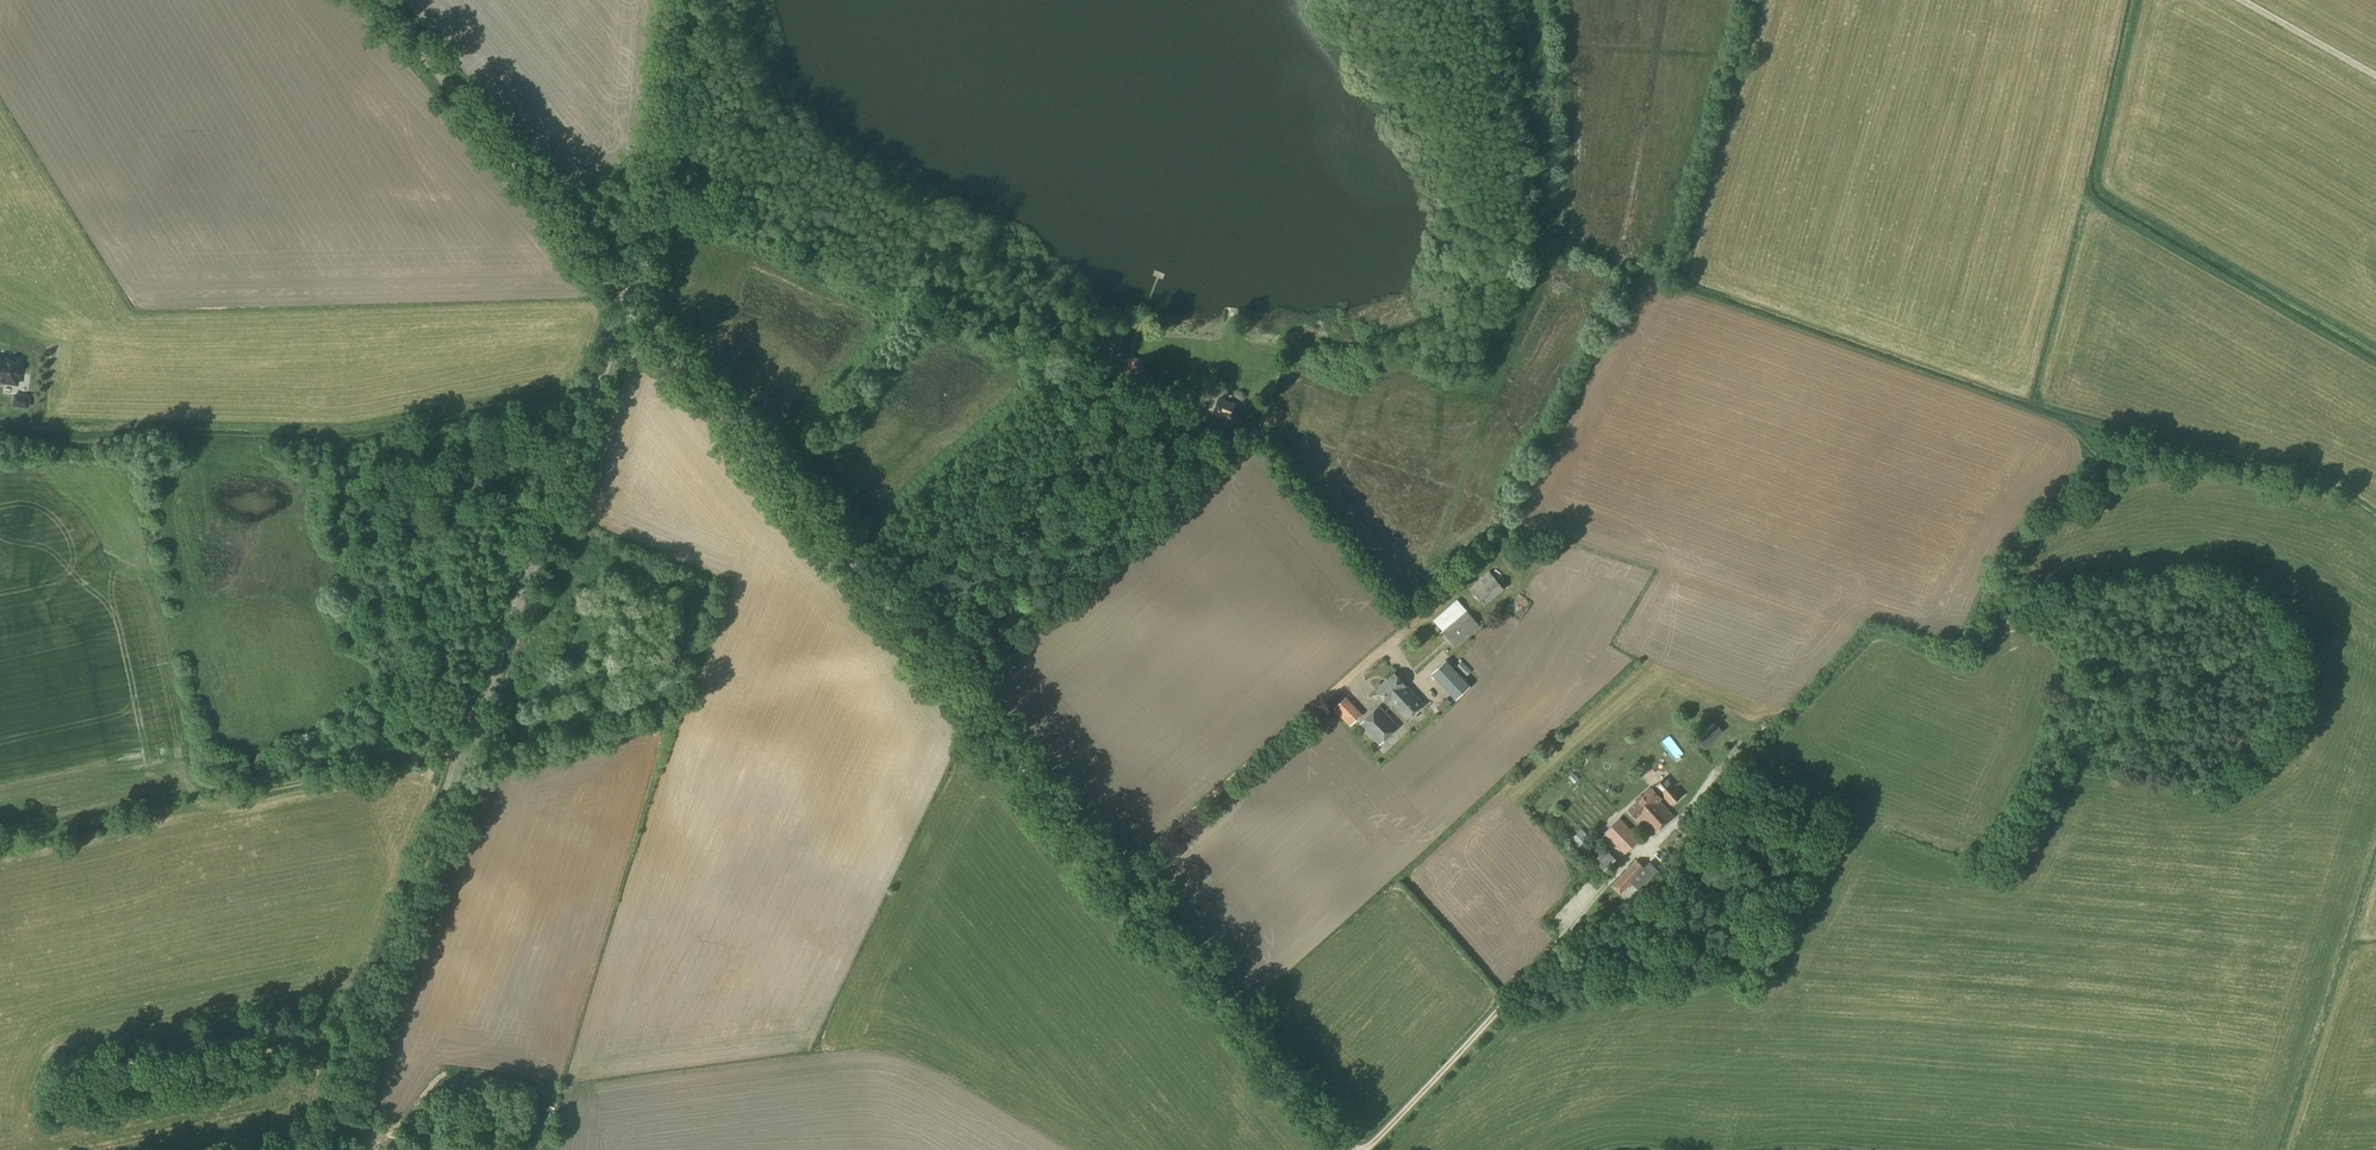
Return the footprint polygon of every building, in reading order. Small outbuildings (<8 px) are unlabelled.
[(20,361),(0,358),(0,382),(17,385),(20,361)] [(29,397),(15,395),(14,405),(27,407),(29,397)] [(1230,418),(1237,404),(1220,397),(1214,412),(1230,418)] [(1485,606),(1505,589),(1489,571),(1469,588),(1485,606)] [(1456,646),(1480,626),(1457,600),(1434,620),(1456,646)] [(1470,686),(1467,682),(1446,659),(1432,673),(1456,699),(1460,696),(1470,686)] [(1423,704),(1406,685),(1395,673),(1376,690),(1387,702),(1389,700),(1407,719),(1423,704)] [(1350,726),(1362,715),(1346,697),(1334,709),(1350,726)] [(1380,744),(1398,727),(1379,706),(1360,724),(1380,744)] [(1719,724),(1703,739),(1710,745),(1726,730),(1719,724)] [(1689,789),(1715,759),(1685,731),(1658,761),(1689,789)] [(1671,805),(1682,796),(1669,780),(1658,789),(1671,805)] [(1673,816),(1659,800),(1661,798),(1652,788),(1629,809),(1636,817),(1638,815),(1655,833),(1673,816)] [(1629,850),(1642,838),(1623,819),(1610,831),(1629,850)] [(1691,826),(1684,832),(1690,839),(1697,833),(1691,826)] [(1582,851),(1587,846),(1576,834),(1571,839),(1582,851)] [(1611,870),(1619,862),(1607,850),(1597,860),(1601,865),(1604,862),(1611,870)] [(1644,867),(1637,860),(1621,877),(1622,878),(1614,886),(1621,893),(1631,883),(1639,891),(1659,871),(1649,861),(1644,867)]
